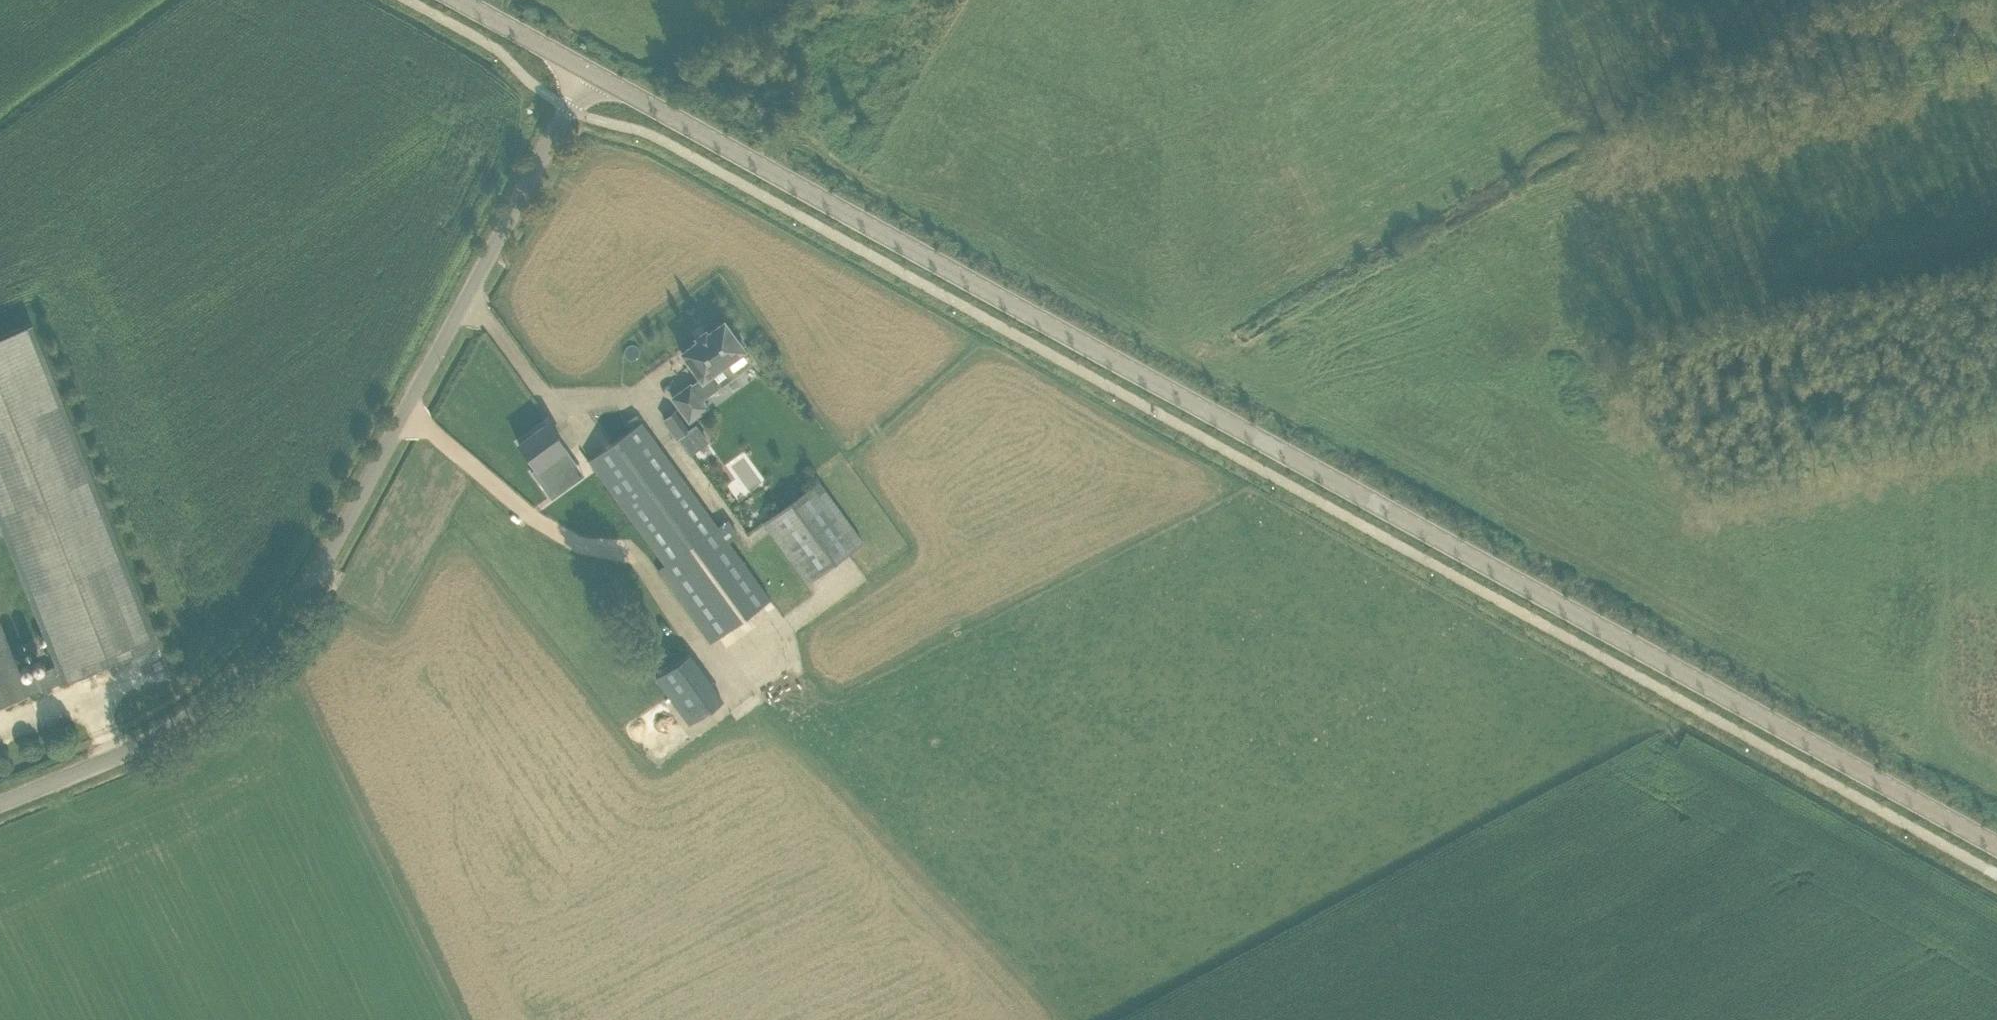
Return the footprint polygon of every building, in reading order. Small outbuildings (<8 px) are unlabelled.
[(709,374),(743,349),(740,346),(744,343),(737,334),(734,337),(723,322),(707,334),(704,331),(696,337),(698,340),(681,352),(701,379),(691,386),(690,385),(672,398),(689,420),(706,407),(700,399),(718,386),(709,374)] [(57,663),(22,677),(28,693),(64,679),(64,681),(159,644),(32,323),(16,329),(14,324),(0,329),(0,518),(57,663)] [(673,411),(663,418),(677,437),(687,430),(673,411)] [(609,488),(665,564),(658,570),(711,643),(770,600),(653,438),(641,422),(591,460),(595,466),(571,483),(586,504),(609,488)] [(566,477),(558,465),(571,456),(565,448),(559,439),(547,423),(518,444),(536,469),(537,468),(551,488),(566,477)] [(819,484),(764,524),(807,581),(849,551),(862,542),(819,484)] [(29,695),(28,693),(22,677),(0,622),(0,706),(29,695)] [(736,721),(673,632),(640,656),(669,696),(704,744),(736,721)]
